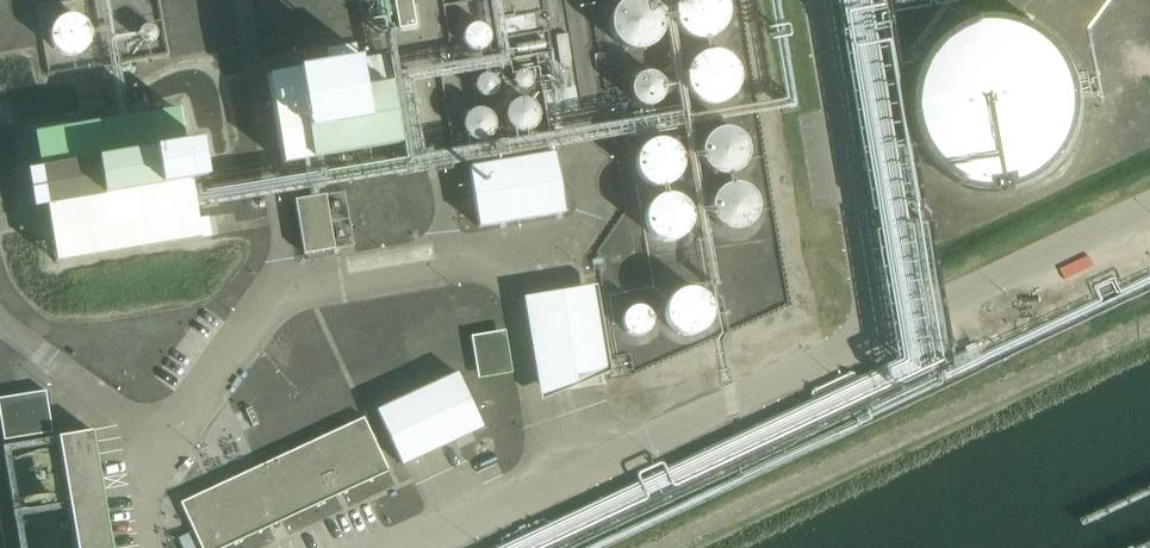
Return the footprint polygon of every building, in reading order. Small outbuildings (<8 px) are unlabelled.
[(616,37),(657,36),(656,0),(615,0),(616,37)] [(712,33),(732,8),(722,0),(679,0),(676,3),(712,33)] [(922,153),(956,181),(999,190),(1042,178),(1074,148),(1088,106),(1081,62),(1055,27),(1015,8),(971,9),(933,31),(909,68),(905,112),(922,153)] [(84,12),(51,23),(63,57),(96,46),(84,12)] [(483,46),(486,27),(468,25),(466,44),(483,46)] [(398,148),(383,58),(355,63),(352,49),(263,64),(280,167),(398,148)] [(740,59),(705,53),(698,94),(733,100),(740,59)] [(508,103),(515,133),(537,128),(531,98),(508,103)] [(489,138),(494,113),(471,108),(466,133),(489,138)] [(203,184),(197,146),(183,148),(177,113),(33,137),(39,172),(25,174),(32,213),(46,211),(55,266),(198,242),(189,187),(203,184)] [(710,131),(713,154),(741,150),(738,127),(710,131)] [(646,186),(678,183),(673,141),(641,145),(646,186)] [(554,154),(470,169),(480,229),(565,214),(554,154)] [(733,219),(757,211),(747,180),(723,188),(733,219)] [(679,195),(652,197),(655,229),(682,227),(679,195)] [(334,250),(325,196),(293,201),(302,255),(334,250)] [(612,381),(599,285),(526,295),(539,391),(612,381)] [(669,326),(705,333),(712,295),(676,288),(669,326)] [(360,310),(389,380),(406,374),(377,303),(360,310)] [(507,329),(473,334),(480,377),(514,371),(507,329)] [(482,429),(456,374),(375,411),(401,467),(482,429)] [(389,472),(364,418),(180,504),(201,547),(226,547),(389,472)] [(91,432),(56,438),(74,547),(110,547),(91,432)]
